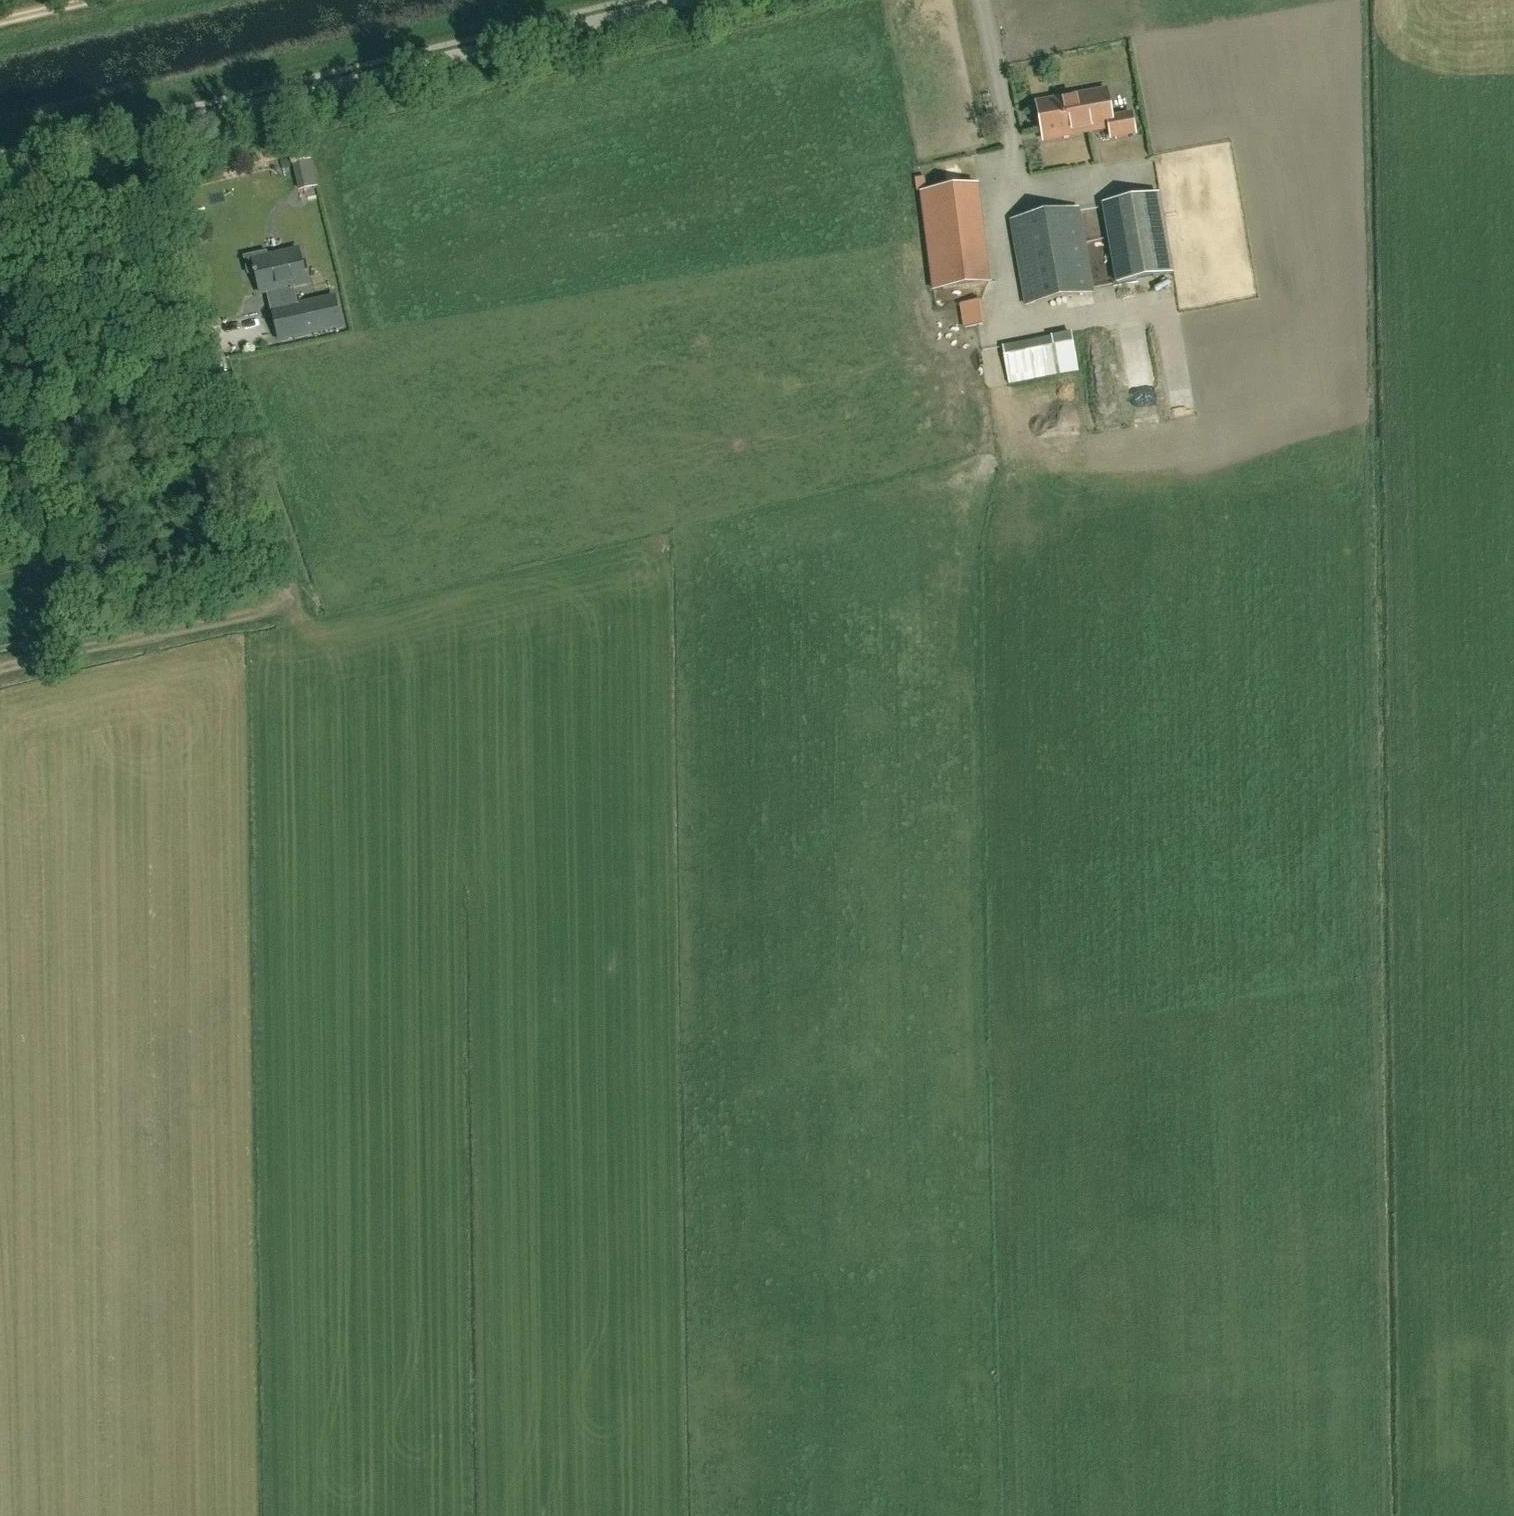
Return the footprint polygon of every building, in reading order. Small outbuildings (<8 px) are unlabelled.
[(1107,90),(1038,102),(1044,140),(1110,128),(1112,138),(1135,134),(1132,114),(1112,118),(1107,90)] [(988,265),(978,186),(921,193),(934,290),(977,284),(975,266),(988,265)] [(1160,193),(1103,203),(1117,284),(1174,274),(1160,193)] [(1027,305),(1093,293),(1078,209),(1012,221),(1027,305)] [(335,297),(298,306),(294,286),(306,283),(299,251),(268,258),(267,252),(244,257),(248,275),(256,273),(261,294),(271,291),(276,311),(273,311),(280,340),(342,326),(335,297)] [(342,336),(343,350),(361,348),(359,334),(342,336)] [(1034,351),(1040,384),(1093,374),(1089,350),(1078,352),(1077,344),(1034,351)]
